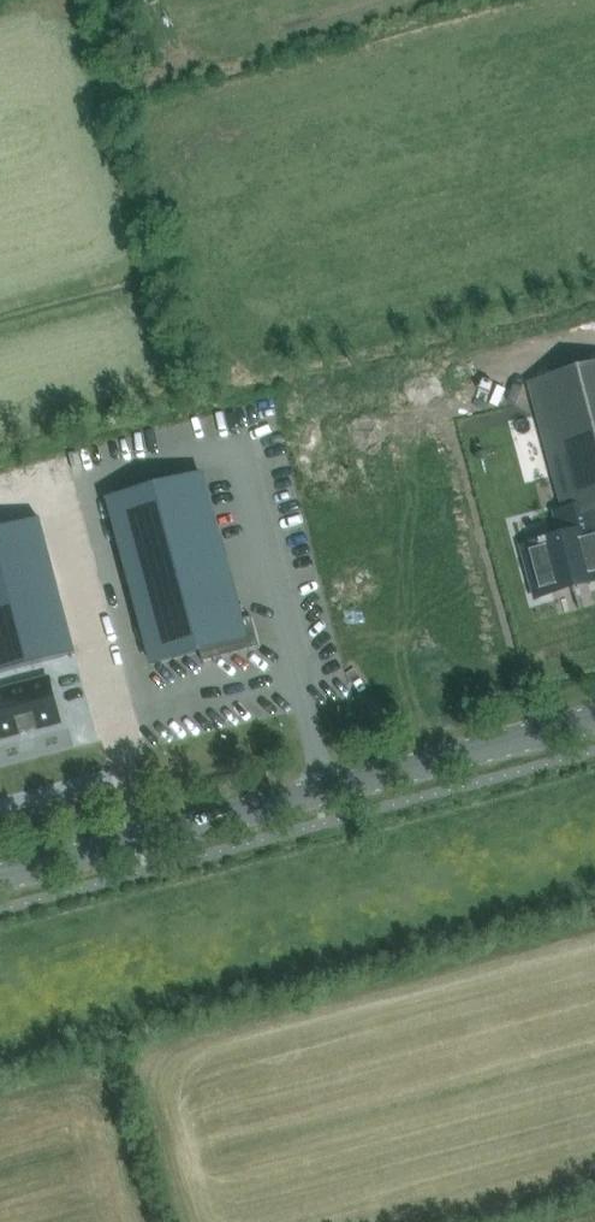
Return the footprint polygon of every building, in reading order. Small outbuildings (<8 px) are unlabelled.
[(526,548),(538,595),(573,586),(574,588),(575,588),(573,580),(594,574),(594,517),(592,508),(594,507),(594,369),(534,385),(568,512),(559,514),(566,538),(547,543),(546,540),(539,542),(540,545),(526,548)] [(203,475),(108,500),(152,664),(200,651),(202,661),(259,646),(252,616),(242,619),(203,475)] [(0,529),(0,674),(76,654),(41,518),(0,529)] [(0,692),(0,739),(62,723),(50,679),(0,692)]
